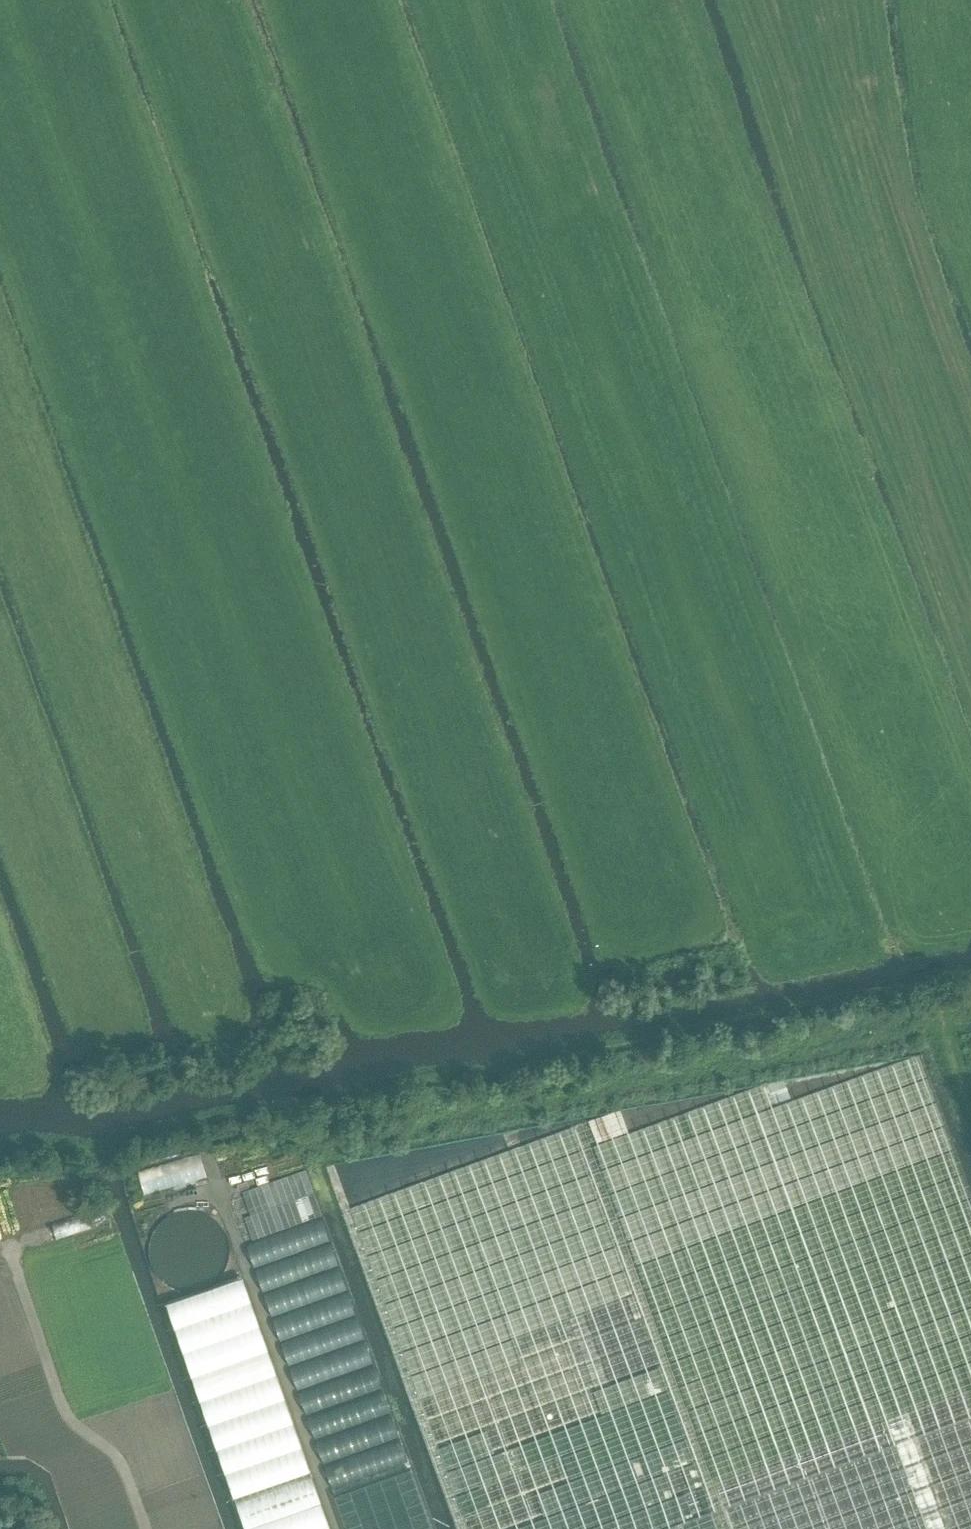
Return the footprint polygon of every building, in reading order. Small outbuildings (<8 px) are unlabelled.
[(220,1247),(220,1246),(219,1239),(217,1232),(214,1225),(209,1219),(204,1214),(198,1211),(191,1208),(181,1207),(172,1208),(165,1211),(159,1214),(153,1219),(148,1225),(145,1232),(143,1239),(142,1246),(143,1254),(145,1261),(149,1269),(153,1274),(160,1279),(165,1282),(172,1284),(179,1285),(186,1285),(193,1284),(200,1281),(207,1275),(213,1269),(217,1263),(219,1256),(220,1247)]
